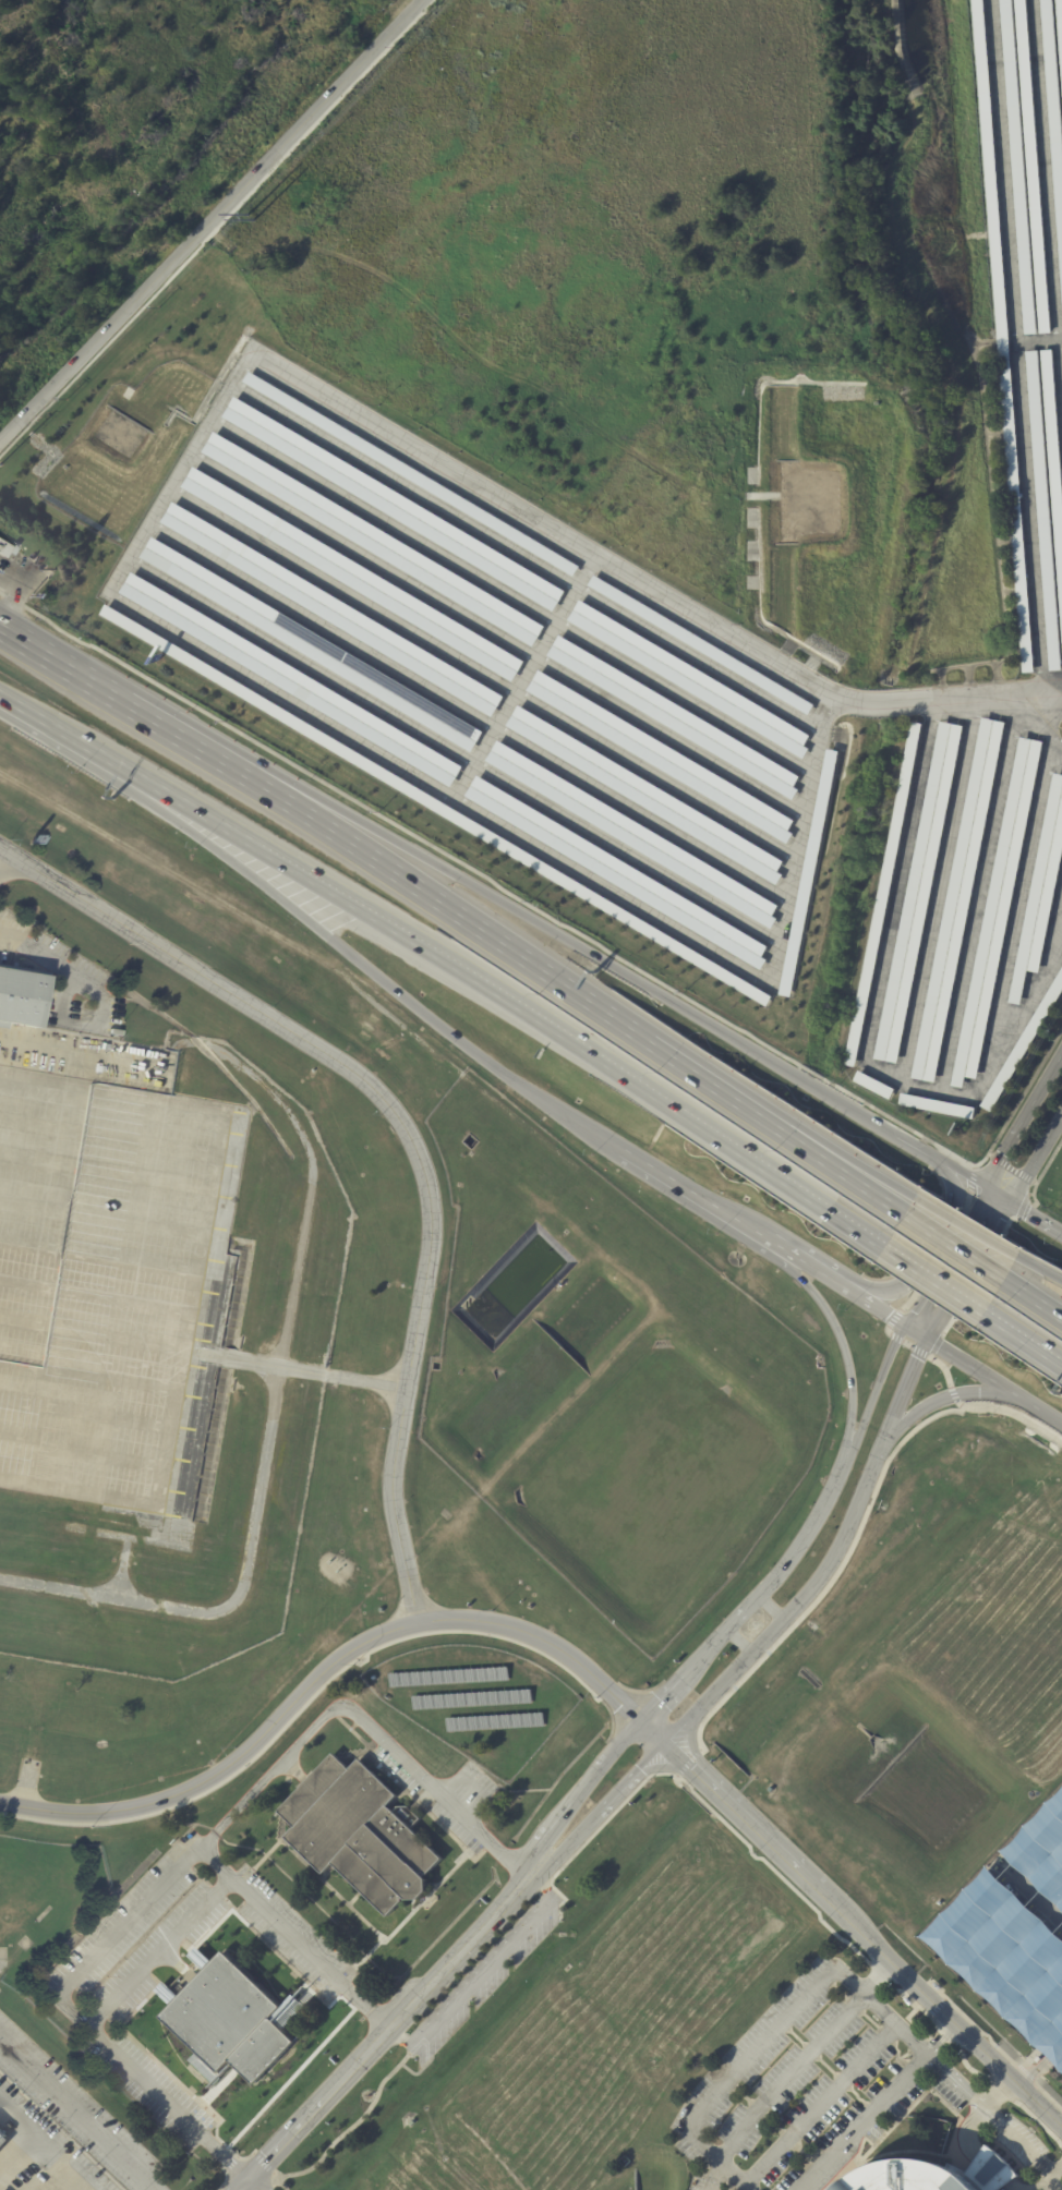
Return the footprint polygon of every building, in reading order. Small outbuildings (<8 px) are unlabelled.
[(1023,674),(972,0),(984,0),(1024,536),(1035,673),(1023,674)] [(1025,335),(1001,0),(1013,0),(1037,334),(1025,335)] [(1039,334),(1015,0),(1027,0),(1051,332),(1039,334)] [(1061,286),(1041,0),(1053,0),(1061,120),(1061,286)] [(1052,351),(1061,479),(1061,641),(1041,351),(1052,351)] [(1040,536),(1027,353),(1038,352),(1061,671),(1050,673),(1040,536)] [(243,380),(572,576),(578,566),(250,371),(243,380)] [(234,397),(222,418),(553,612),(565,591),(234,397)] [(214,431),(544,626),(532,645),(202,451),(214,431)] [(193,467),(523,661),(511,681),(181,486),(193,467)] [(173,501),(161,521),(491,716),(503,697),(173,501)] [(152,536),(482,731),(470,751),(141,557),(152,536)] [(15,549),(12,555),(8,553),(14,542),(19,545),(15,549)] [(131,571),(461,766),(449,787),(119,592),(131,571)] [(588,584),(808,714),(813,704),(593,574),(588,584)] [(810,735),(580,598),(568,619),(804,759),(809,748),(804,746),(810,735)] [(106,604),(772,995),(765,1006),(100,615),(106,604)] [(558,634),(546,655),(792,799),(797,789),(793,787),(799,776),(558,634)] [(538,669),(526,690),(786,844),(792,833),(787,831),(794,820),(538,669)] [(517,705),(783,861),(776,872),(782,875),(775,884),(506,725),(517,705)] [(912,1080),(982,719),(1005,724),(934,1086),(912,1080)] [(922,726),(855,1069),(843,1068),(912,724),(922,726)] [(873,1062),(941,724),(963,728),(896,1066),(873,1062)] [(952,1089),(1021,739),(1043,743),(977,1081),(965,1079),(963,1091),(952,1089)] [(496,740),(776,905),(771,915),(776,918),(771,929),(484,760),(496,740)] [(476,775),(464,795),(760,969),(765,959),(761,956),(767,946),(476,775)] [(1054,775),(1061,777),(1061,858),(1039,976),(1027,973),(1021,1007),(1010,1005),(1054,775)] [(976,1105),(1061,965),(1061,987),(986,1111),(976,1105)] [(35,1028),(0,1022),(0,969),(44,977),(35,1028)] [(858,1074),(894,1092),(890,1102),(853,1084),(858,1074)] [(975,1112),(973,1122),(900,1106),(901,1096),(975,1111),(975,1112)] [(335,1757),(348,1769),(358,1759),(396,1795),(386,1806),(442,1859),(424,1879),(425,1880),(425,1891),(418,1901),(406,1901),(403,1898),(401,1900),(402,1901),(387,1917),(330,1864),(322,1874),(282,1838),(293,1827),(277,1812),(331,1754),(335,1757)] [(418,1818),(402,1801),(393,1810),(410,1827),(418,1818)] [(280,2006),(269,2018),(293,2042),(253,2084),(229,2060),(218,2072),(159,2017),(221,1951),(280,2006)] [(1006,2186),(1001,2189),(837,2189),(844,2183),(858,2175),(873,2167),(885,2164),(890,2163),(906,2162),(922,2163),(939,2167),(954,2175),(961,2179),(976,2157),(983,2145),(995,2155),(1006,2165),(1017,2178),(1006,2186)]
